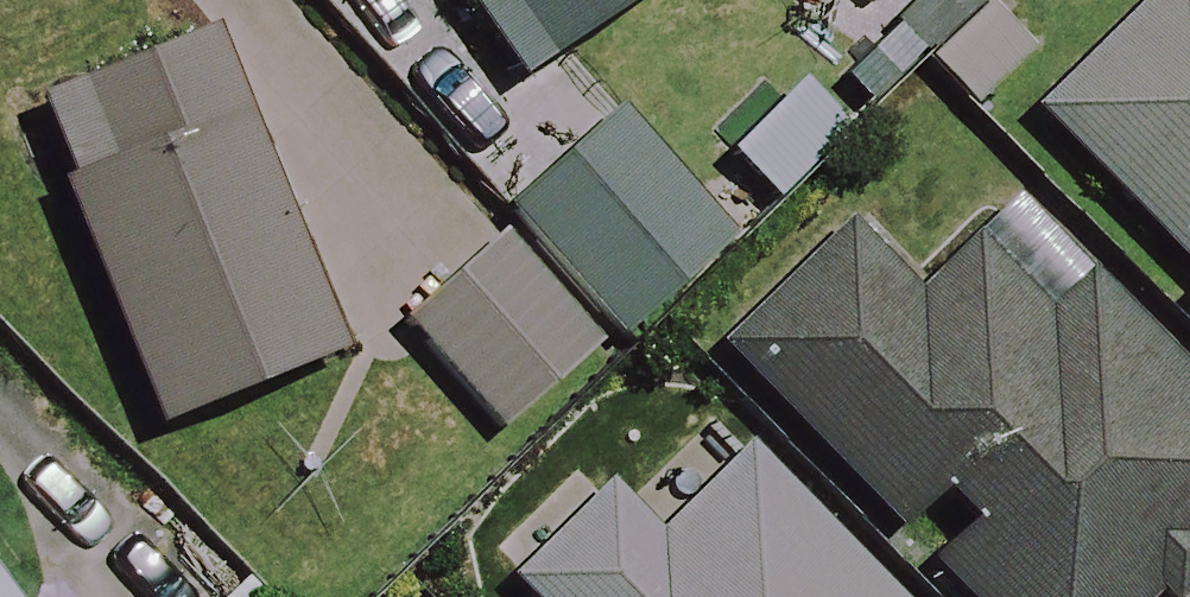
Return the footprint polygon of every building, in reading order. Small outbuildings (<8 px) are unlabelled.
[(638,0),(448,0),(502,86),(638,0)] [(1027,121),(1189,273),(1189,0),(1140,0),(1027,121)] [(253,36),(39,100),(135,420),(349,356),(253,36)] [(731,241),(610,111),(493,220),(614,350),(731,241)] [(715,350),(952,596),(1179,596),(1189,586),(1189,404),(1070,279),(999,206),(917,285),(853,218),(715,350)] [(592,361),(497,249),(400,331),(495,443),(592,361)] [(746,450),(649,539),(592,478),(491,571),(516,596),(883,596),(746,450)]
